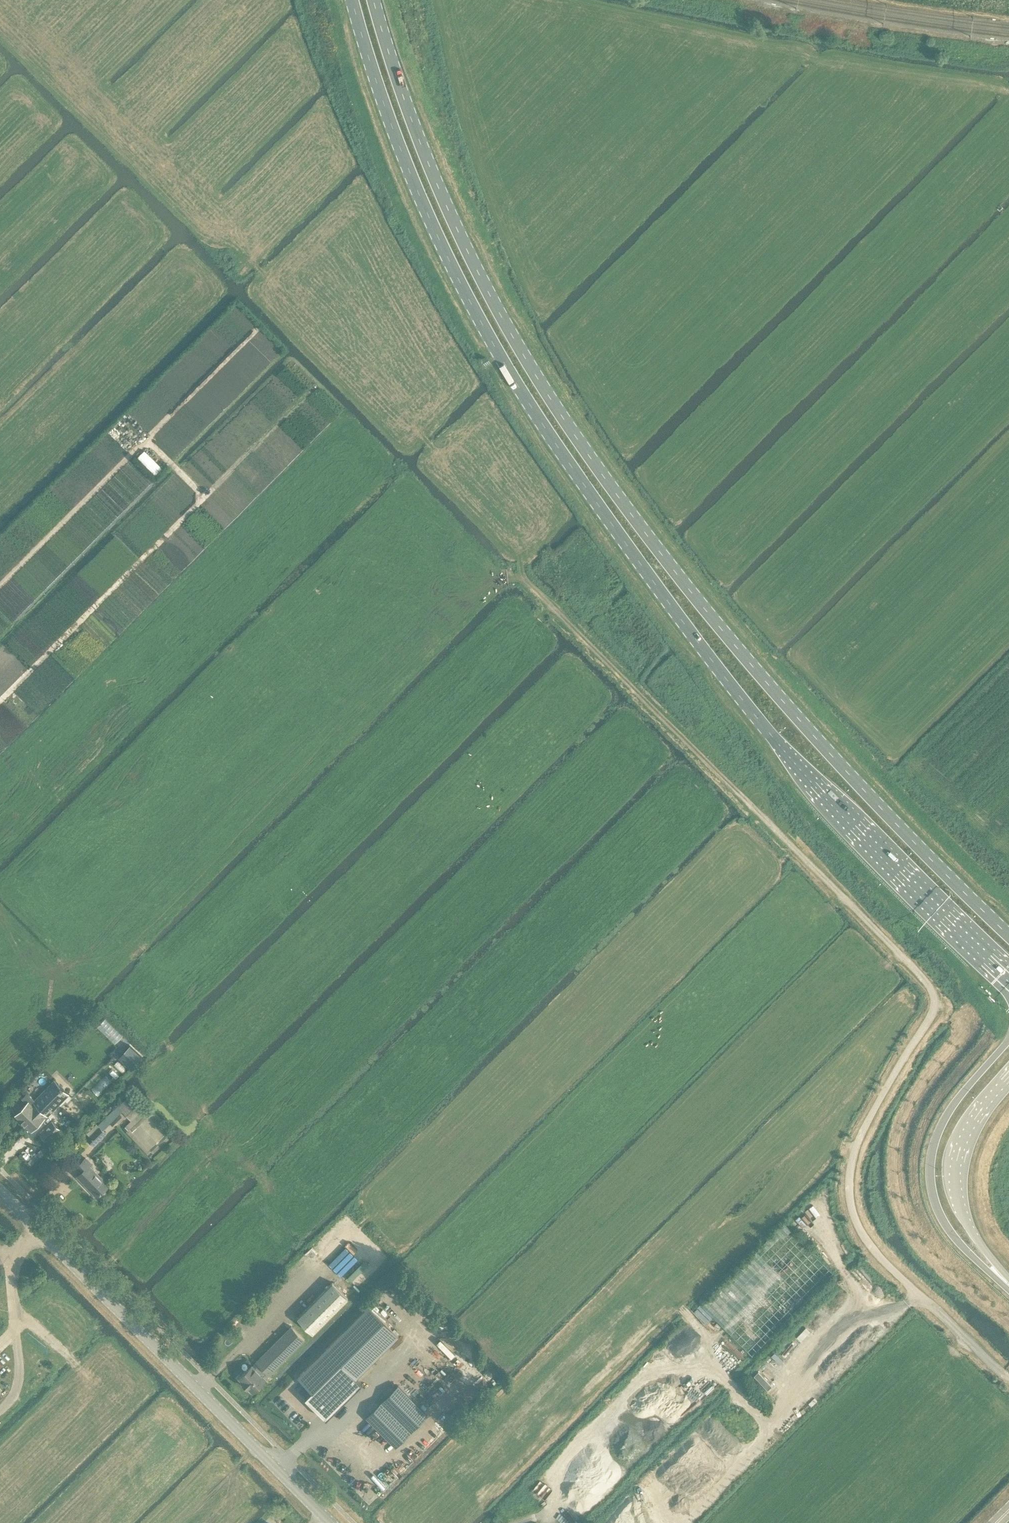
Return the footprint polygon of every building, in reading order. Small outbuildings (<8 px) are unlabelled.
[(129,1045),(119,1057),(132,1069),(143,1058),(129,1045)] [(27,1103),(15,1115),(32,1131),(45,1117),(64,1097),(68,1093),(55,1079),(34,1100),(27,1093),(22,1098),(27,1103)] [(170,1133),(148,1110),(145,1113),(129,1095),(118,1106),(131,1120),(127,1125),(130,1128),(126,1132),(148,1154),(151,1151),(155,1155),(170,1140),(167,1136),(170,1133)] [(52,1120),(40,1133),(48,1142),(54,1136),(59,1141),(64,1136),(59,1131),(61,1129),(52,1120)] [(93,1146),(107,1133),(102,1129),(99,1126),(87,1139),(93,1146)] [(110,1185),(90,1165),(92,1163),(86,1157),(74,1168),(79,1173),(75,1176),(82,1184),(95,1199),(110,1185)] [(348,1298),(332,1282),(297,1318),(312,1333),(348,1298)] [(369,1306),(298,1377),(327,1407),(398,1336),(369,1306)] [(265,1378),(268,1374),(269,1375),(304,1339),(290,1326),(255,1361),(256,1362),(253,1366),(252,1365),(240,1378),(253,1390),(265,1378)] [(398,1384),(366,1417),(395,1447),(428,1414),(398,1384)]
